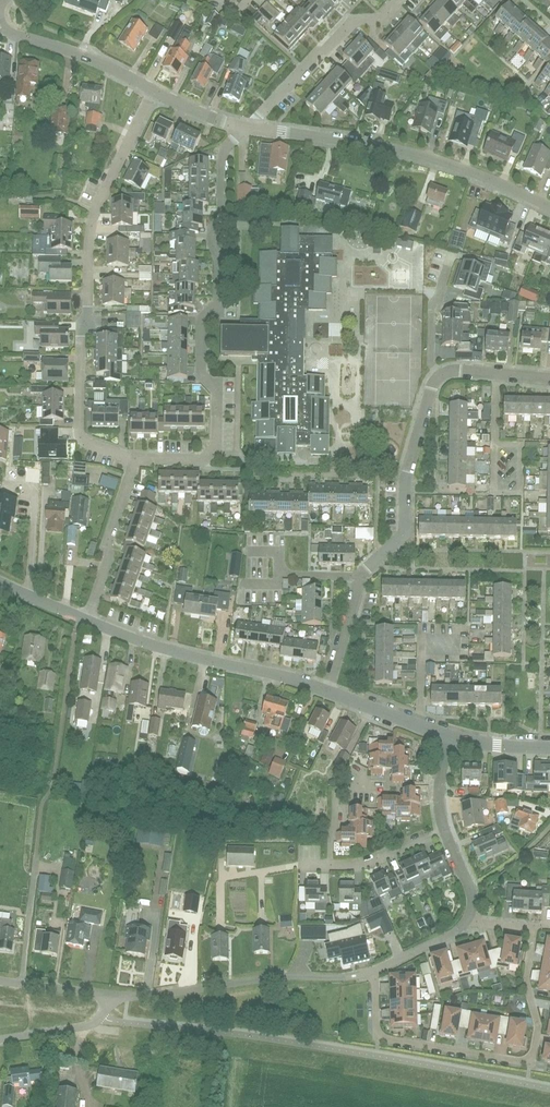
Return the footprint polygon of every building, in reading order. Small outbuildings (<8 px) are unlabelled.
[(101,0),(67,0),(66,4),(96,14),(101,0)] [(334,9),(333,8),(324,0),(307,0),(311,3),(327,18),(334,9)] [(433,3),(456,25),(460,20),(455,15),(459,11),(447,0),(442,0),(440,2),(438,0),(436,0),(433,3)] [(459,11),(463,6),(472,14),(475,10),(464,0),(447,0),(459,11)] [(475,10),(479,6),(474,1),(475,0),(464,0),(475,10)] [(547,10),(549,7),(549,0),(537,0),(547,10)] [(263,6),(276,19),(280,15),(267,2),(263,6)] [(317,25),(322,20),(323,21),(327,18),(311,3),(307,7),(303,3),(299,8),(303,12),(317,25)] [(456,25),(433,3),(430,7),(433,10),(429,14),(443,28),(447,23),(453,28),(456,25)] [(506,28),(519,13),(509,4),(496,18),(502,24),(495,32),(499,36),(506,28)] [(276,19),(263,6),(258,12),(271,24),(276,19)] [(303,12),(299,8),(291,17),(307,31),(309,29),(313,29),(317,25),(303,12)] [(214,29),(220,16),(211,11),(205,24),(214,29)] [(519,13),(506,28),(512,32),(504,41),(508,44),(516,36),(529,22),(519,13)] [(421,16),(417,20),(441,42),(449,33),(443,28),(429,14),(424,19),(421,16)] [(307,31),(291,17),(283,25),(299,40),(307,31)] [(222,18),(218,24),(225,27),(228,21),(222,18)] [(401,21),(398,25),(421,46),(425,42),(419,37),(424,32),(409,19),(405,24),(401,21)] [(119,42),(134,52),(148,30),(133,20),(119,42)] [(166,37),(175,41),(184,26),(175,21),(166,37)] [(529,22),(516,36),(521,42),(514,50),(518,53),(525,45),(538,31),(529,22)] [(164,29),(157,24),(149,36),(157,41),(164,29)] [(299,40),(283,25),(272,38),(288,52),(299,40)] [(396,31),(392,35),(408,50),(413,55),(421,46),(398,25),(394,29),(396,31)] [(190,36),(193,31),(185,27),(173,49),(171,48),(165,58),(168,59),(163,67),(171,71),(190,36)] [(538,31),(525,45),(531,50),(523,58),(527,62),(535,54),(548,40),(538,31)] [(392,35),(387,40),(385,38),(382,42),(398,56),(395,59),(402,66),(405,63),(409,59),(403,54),(408,50),(392,35)] [(190,36),(171,71),(179,76),(184,66),(186,67),(189,61),(188,60),(198,41),(190,36)] [(352,41),(348,45),(372,66),(375,63),(370,57),(374,53),(375,54),(380,49),(369,39),(366,42),(361,38),(355,44),(352,41)] [(535,54),(541,59),(533,67),(537,71),(545,63),(549,57),(549,41),(548,40),(535,54)] [(458,41),(450,50),(454,54),(462,45),(458,41)] [(200,65),(192,82),(204,88),(212,72),(218,75),(225,61),(213,55),(210,60),(207,59),(212,48),(206,45),(201,55),(205,58),(201,66),(200,65)] [(372,66),(348,45),(345,49),(348,52),(343,57),(348,61),(344,66),(354,75),(362,65),(368,70),(372,66)] [(248,56),(239,51),(229,70),(237,74),(235,78),(232,77),(224,96),(239,102),(244,89),(248,90),(252,80),(242,76),(247,64),(244,62),(248,56)] [(443,65),(450,59),(443,52),(437,58),(443,65)] [(437,76),(445,68),(432,56),(424,65),(437,76)] [(10,58),(0,57),(0,79),(9,80),(10,58)] [(545,63),(549,67),(535,83),(539,86),(546,78),(549,82),(549,57),(545,63)] [(511,62),(515,67),(521,64),(517,58),(511,62)] [(21,63),(20,82),(18,82),(17,97),(28,97),(29,83),(36,84),(38,64),(21,63)] [(335,73),(330,78),(345,91),(352,83),(354,84),(358,79),(354,75),(344,66),(339,71),(335,67),(331,70),(335,73)] [(395,74),(378,69),(376,76),(393,82),(395,74)] [(417,73),(413,78),(420,83),(424,79),(417,73)] [(319,84),(347,109),(350,107),(349,104),(344,99),(348,95),(345,91),(330,78),(326,83),(322,80),(319,84)] [(347,109),(319,84),(316,88),(319,91),(307,104),(322,117),(334,104),(344,113),(347,109)] [(98,114),(100,105),(102,88),(82,85),(80,102),(87,104),(87,108),(91,108),(90,113),(87,113),(86,126),(87,126),(87,131),(96,132),(97,127),(98,127),(99,121),(102,121),(103,115),(98,114)] [(372,100),(367,117),(380,121),(380,119),(389,122),(394,105),(385,103),(387,96),(382,95),(384,87),(376,85),(371,100),(372,100)] [(368,87),(363,93),(369,99),(372,91),(368,87)] [(544,92),(540,97),(544,100),(548,95),(544,92)] [(416,120),(418,121),(416,129),(431,134),(437,113),(444,115),(448,104),(430,98),(427,107),(421,105),(416,120)] [(405,113),(410,117),(416,108),(411,104),(405,113)] [(67,134),(70,108),(50,107),(48,132),(67,134)] [(526,115),(534,118),(536,111),(529,108),(526,115)] [(477,109),(474,117),(468,115),(466,122),(458,119),(451,140),(467,145),(470,133),(479,136),(483,121),(485,122),(489,113),(477,109)] [(532,128),(539,131),(544,121),(537,118),(532,128)] [(173,129),(160,122),(157,128),(151,125),(143,142),(149,145),(153,138),(172,147),(178,135),(171,132),(173,129)] [(191,133),(181,128),(178,135),(172,147),(171,149),(180,154),(191,133)] [(15,132),(14,143),(22,144),(23,133),(15,132)] [(201,138),(191,133),(180,154),(176,164),(185,159),(188,155),(185,154),(186,152),(193,155),(201,138)] [(484,151),(494,155),(494,154),(508,160),(512,151),(518,154),(525,138),(515,133),(511,140),(494,133),(490,142),(489,142),(484,151)] [(285,171),(288,148),(262,145),(258,176),(274,177),(275,170),(285,171)] [(541,176),(545,167),(547,168),(549,166),(549,153),(534,146),(524,169),(541,176)] [(158,156),(154,163),(161,166),(164,160),(158,156)] [(183,172),(209,173),(210,161),(190,161),(190,169),(183,169),(183,172)] [(147,162),(144,168),(134,162),(134,163),(135,164),(131,172),(129,172),(125,180),(140,188),(148,174),(159,180),(160,169),(147,162)] [(209,173),(183,172),(183,176),(190,176),(190,183),(209,184),(209,173)] [(183,191),(183,194),(209,194),(209,184),(190,183),(190,191),(183,191)] [(344,189),(321,183),(316,200),(325,202),(325,203),(335,206),(335,205),(347,208),(352,192),(344,190),(344,189)] [(252,186),(237,186),(237,207),(252,207),(252,186)] [(441,209),(443,204),(448,192),(432,186),(427,198),(428,198),(426,204),(441,209)] [(296,208),(308,211),(312,193),(300,190),(296,208)] [(113,200),(113,213),(132,214),(139,214),(139,200),(145,201),(145,194),(127,194),(127,200),(113,200)] [(195,206),(203,206),(209,206),(209,194),(183,194),(183,198),(184,198),(184,205),(195,205),(195,206)] [(203,217),(203,206),(195,206),(195,205),(184,205),(184,213),(177,213),(177,216),(203,217)] [(27,207),(27,216),(40,216),(40,207),(27,207)] [(474,216),(469,230),(488,237),(499,212),(491,208),(490,210),(485,207),(481,219),(474,216)] [(416,233),(422,214),(406,209),(400,227),(416,233)] [(499,212),(488,237),(509,246),(514,232),(507,229),(512,218),(507,216),(507,215),(499,212)] [(132,214),(113,213),(113,226),(126,226),(126,233),(145,233),(145,226),(132,226),(132,214)] [(203,229),(203,217),(177,216),(176,233),(196,234),(198,234),(198,229),(203,229)] [(48,236),(72,237),(72,223),(59,223),(59,217),(45,217),(45,229),(48,229),(48,236),(47,236),(48,236)] [(536,252),(544,232),(531,226),(525,240),(518,237),(513,250),(524,255),(527,249),(536,252)] [(285,358),(304,358),(304,338),(305,310),(326,310),(326,294),(332,294),(332,277),(337,278),(337,260),(332,260),(333,238),(299,238),(299,229),(282,229),(281,254),(260,254),(259,287),(254,287),(254,304),(259,305),(259,322),(242,322),(242,330),(223,329),(222,357),(253,357),(253,362),(259,362),(259,367),(285,368),(285,358)] [(452,231),(448,246),(463,250),(467,235),(452,231)] [(544,232),(536,252),(544,256),(541,262),(549,266),(549,235),(544,232)] [(195,242),(196,234),(176,233),(170,233),(170,252),(196,252),(196,242),(195,242)] [(48,236),(47,236),(39,236),(39,255),(58,256),(59,249),(72,250),(72,237),(48,236)] [(412,249),(413,242),(394,238),(393,245),(412,249)] [(107,252),(136,253),(136,249),(129,249),(129,240),(108,240),(107,252)] [(136,253),(107,252),(107,265),(128,266),(128,257),(136,257),(136,253)] [(162,256),(167,256),(169,259),(177,259),(176,265),(196,265),(196,252),(170,252),(162,252),(162,256)] [(40,272),(51,273),(51,281),(71,281),(71,266),(56,266),(56,259),(40,258),(40,272)] [(462,261),(458,274),(480,281),(486,283),(492,264),(479,260),(477,266),(462,261)] [(173,265),(173,275),(199,276),(199,265),(196,265),(176,265),(173,265)] [(480,281),(458,274),(454,287),(482,296),(484,290),(478,288),(480,281)] [(195,288),(198,288),(199,276),(173,275),(173,282),(170,282),(170,286),(176,286),(187,286),(187,288),(195,288)] [(103,292),(132,293),(132,289),(124,288),(125,280),(103,279),(103,292)] [(187,286),(176,286),(176,294),(169,294),(169,298),(195,298),(195,288),(187,288),(187,286)] [(536,303),(540,293),(523,286),(519,296),(536,303)] [(61,299),(61,292),(33,292),(33,303),(44,303),(44,312),(48,312),(48,314),(71,314),(71,299),(61,299)] [(132,293),(103,292),(103,305),(124,305),(124,297),(132,297),(132,293)] [(153,298),(152,308),(165,308),(165,298),(153,298)] [(169,298),(169,299),(168,301),(168,306),(168,307),(168,314),(193,314),(193,310),(195,310),(195,298),(169,298)] [(510,301),(508,323),(517,324),(519,311),(520,302),(510,301)] [(520,302),(519,311),(526,312),(527,308),(527,303),(520,302)] [(443,323),(463,324),(463,323),(469,323),(470,306),(452,305),(452,312),(444,312),(443,323)] [(123,325),(124,313),(105,312),(104,324),(123,325)] [(141,313),(139,313),(127,312),(127,329),(141,329),(141,313)] [(169,320),(169,332),(188,332),(188,320),(169,320)] [(36,335),(42,335),(42,347),(68,348),(68,340),(69,340),(69,330),(53,330),(53,323),(36,323),(36,335)] [(463,324),(443,323),(443,334),(462,335),(462,334),(463,324)] [(97,335),(97,349),(123,349),(123,329),(110,329),(110,336),(97,335)] [(541,336),(523,334),(521,350),(540,352),(541,342),(548,342),(549,329),(541,329),(541,336)] [(498,338),(499,332),(488,330),(485,350),(497,351),(498,338)] [(188,332),(169,332),(169,344),(188,344),(188,332)] [(498,338),(497,351),(508,352),(510,333),(499,332),(498,338)] [(462,335),(443,334),(442,345),(458,346),(458,359),(472,359),(473,345),(469,345),(469,335),(462,334),(462,335)] [(169,344),(168,355),(187,356),(188,344),(169,344)] [(123,349),(97,349),(97,350),(94,350),(94,356),(97,356),(97,361),(122,362),(123,349)] [(24,362),(40,362),(40,354),(24,354),(24,362)] [(187,356),(168,355),(168,367),(187,367),(187,356)] [(285,368),(259,367),(258,405),(253,405),(252,422),(258,422),(257,439),(279,439),(278,455),(296,455),(296,447),(312,448),(312,456),(329,456),(330,400),(326,400),(326,378),(304,378),(304,358),(285,358),(285,368)] [(43,381),(68,381),(68,362),(52,361),(52,360),(43,360),(43,381)] [(122,362),(97,361),(97,374),(106,374),(106,381),(122,381),(122,362)] [(187,367),(168,367),(168,379),(187,379),(187,367)] [(106,381),(93,381),(93,389),(106,389),(106,381)] [(43,406),(63,406),(63,393),(54,393),(54,387),(31,387),(31,393),(44,393),(43,406)] [(165,420),(159,420),(158,433),(168,433),(168,432),(171,432),(171,429),(178,429),(179,410),(179,399),(174,399),(174,410),(165,409),(165,420)] [(186,410),(179,410),(178,434),(181,434),(181,432),(184,433),(184,430),(192,430),(192,410),(192,399),(187,399),(186,410)] [(192,410),(192,430),(191,434),(194,434),(194,433),(196,433),(197,430),(205,430),(206,399),(200,399),(200,410),(192,410)] [(518,416),(518,400),(505,399),(504,416),(503,416),(503,424),(508,425),(508,416),(517,416),(518,416)] [(106,400),(106,402),(106,428),(119,428),(119,415),(128,416),(128,400),(106,400)] [(532,416),(532,400),(518,400),(518,416),(517,416),(517,426),(522,426),(522,416),(530,416),(532,416)] [(546,417),(546,400),(532,400),(532,416),(530,416),(530,426),(535,426),(535,417),(544,417),(546,417)] [(106,402),(88,402),(88,409),(93,409),(92,427),(106,428),(106,402)] [(467,406),(450,405),(450,419),(467,420),(467,421),(476,421),(476,416),(467,415),(467,406)] [(63,406),(43,406),(43,419),(40,419),(40,426),(53,426),(53,419),(63,420),(63,406)] [(137,436),(145,436),(145,406),(140,406),(140,417),(132,417),(131,440),(134,440),(134,439),(137,439),(137,436)] [(152,417),(145,417),(145,440),(147,441),(147,439),(150,439),(150,436),(158,436),(159,406),(153,406),(152,417)] [(467,420),(450,419),(450,434),(467,434),(467,435),(476,435),(476,429),(467,429),(467,421),(467,420)] [(58,437),(58,430),(42,429),(42,440),(41,440),(40,458),(66,459),(66,441),(57,440),(57,437),(58,437)] [(0,431),(0,460),(7,461),(10,431),(0,431)] [(467,434),(450,434),(450,447),(467,447),(467,448),(476,448),(476,443),(467,443),(467,435),(467,434)] [(256,456),(277,457),(277,441),(256,440),(256,456)] [(467,447),(450,447),(449,460),(466,461),(466,462),(476,462),(476,457),(466,457),(467,448),(467,447)] [(549,463),(549,448),(549,459),(540,459),(540,463),(549,464),(549,463)] [(466,461),(449,460),(449,474),(466,474),(466,475),(475,475),(475,471),(466,470),(466,462),(466,461)] [(87,464),(74,463),(72,483),(72,492),(72,493),(84,494),(84,487),(89,488),(90,477),(85,476),(87,464)] [(549,476),(549,463),(549,464),(549,473),(539,472),(539,477),(548,477),(548,476),(549,476)] [(50,486),(51,464),(43,464),(42,485),(50,486)] [(174,493),(174,474),(174,469),(171,469),(171,471),(168,471),(168,473),(160,473),(159,504),(166,504),(166,493),(174,493)] [(186,493),(187,474),(187,470),(184,470),(184,471),(181,471),(181,474),(174,474),(174,493),(173,504),(179,504),(179,493),(186,493)] [(200,493),(200,483),(200,470),(197,470),(197,471),(194,471),(194,474),(187,474),(186,493),(186,504),(192,504),(192,493),(199,493),(200,493)] [(466,474),(449,474),(449,488),(465,488),(465,490),(475,490),(475,484),(466,484),(466,475),(466,474)] [(549,490),(549,476),(548,476),(548,477),(548,486),(539,486),(539,491),(548,491),(548,490),(549,490)] [(207,483),(200,483),(200,493),(199,493),(199,513),(205,513),(205,503),(212,503),(213,483),(213,479),(210,479),(210,480),(207,480),(207,483)] [(225,503),(226,484),(226,479),(223,479),(223,480),(220,480),(220,483),(213,483),(212,503),(212,514),(218,514),(218,503),(225,503)] [(233,484),(226,484),(225,503),(225,514),(231,514),(231,503),(239,503),(239,479),(236,479),(236,480),(233,480),(233,484)] [(314,483),(309,483),(308,495),(310,495),(310,505),(320,505),(321,487),(314,487),(314,483)] [(329,487),(321,487),(320,505),(332,506),(332,484),(329,483),(329,487)] [(337,484),(332,484),(332,506),(344,506),(344,487),(337,487),(337,484)] [(352,487),(344,487),(344,506),(356,506),(356,484),(352,484),(352,487)] [(361,484),(356,484),(356,506),(368,506),(368,505),(368,489),(368,487),(361,487),(361,484)] [(143,490),(141,496),(154,501),(156,495),(143,490)] [(549,504),(549,490),(548,490),(548,491),(548,500),(539,499),(539,505),(548,505),(548,504),(549,504)] [(254,491),(250,491),(250,513),(262,513),(262,494),(254,494),(254,491)] [(269,494),(262,494),(262,513),(273,513),(274,491),(269,491),(269,494)] [(278,491),(274,491),(273,513),(285,514),(286,495),(278,495),(278,491)] [(65,510),(69,511),(71,493),(63,492),(62,503),(49,502),(48,508),(47,508),(46,519),(49,519),(48,532),(62,533),(63,520),(64,520),(65,510)] [(293,495),(286,495),(285,514),(297,514),(297,492),(293,492),(293,495)] [(302,492),(297,492),(297,514),(310,514),(310,505),(310,495),(308,495),(302,495),(302,492)] [(137,509),(134,516),(153,522),(163,526),(165,521),(154,517),(157,509),(152,507),(154,501),(141,496),(139,503),(135,501),(134,505),(135,505),(134,508),(137,509)] [(17,501),(0,498),(0,531),(9,533),(11,518),(14,518),(17,501)] [(69,522),(67,545),(75,545),(77,528),(76,528),(76,526),(85,527),(88,500),(73,498),(72,511),(70,511),(69,522)] [(489,521),(488,538),(502,538),(503,521),(501,521),(492,521),(493,512),(494,512),(494,499),(488,498),(487,512),(487,521),(489,521)] [(549,518),(549,504),(548,504),(548,505),(548,513),(530,513),(530,518),(539,518),(548,518),(549,518)] [(420,520),(420,537),(434,537),(434,520),(432,520),(424,519),(424,510),(419,510),(418,520),(420,520)] [(434,520),(434,537),(447,537),(448,520),(446,520),(437,520),(437,511),(433,511),(432,520),(434,520)] [(448,520),(447,537),(461,537),(461,520),(460,520),(451,520),(451,511),(446,511),(446,520),(448,520)] [(461,520),(461,537),(475,538),(475,521),(474,521),(465,521),(465,512),(460,512),(460,520),(461,520)] [(475,521),(475,538),(488,538),(489,521),(487,521),(479,521),(479,512),(474,512),(474,521),(475,521)] [(503,521),(502,538),(516,538),(517,522),(506,521),(506,512),(501,512),(501,521),(503,521)] [(153,522),(134,516),(131,514),(130,517),(131,517),(130,520),(132,521),(130,528),(149,535),(159,539),(161,533),(150,529),(153,522)] [(548,518),(548,527),(538,527),(538,532),(548,532),(548,531),(549,531),(549,518),(548,518)] [(149,535),(130,528),(126,526),(125,529),(127,529),(125,532),(129,534),(126,541),(139,545),(154,551),(156,545),(147,542),(149,535)] [(356,529),(356,540),(374,540),(374,529),(356,529)] [(221,547),(224,537),(213,534),(210,544),(221,547)] [(126,541),(123,549),(124,550),(123,553),(125,554),(123,560),(142,568),(152,572),(154,566),(144,563),(147,555),(137,551),(139,545),(126,541)] [(97,544),(91,542),(87,555),(93,557),(97,544)] [(331,565),(331,546),(319,546),(319,564),(331,565)] [(331,546),(331,565),(343,565),(343,546),(331,546)] [(343,546),(343,565),(355,565),(355,546),(343,546)] [(233,554),(231,566),(241,568),(243,555),(233,554)] [(137,580),(148,584),(150,578),(139,575),(142,568),(123,560),(119,559),(118,562),(119,562),(118,565),(121,566),(119,573),(137,580)] [(179,582),(187,583),(188,570),(180,569),(179,582)] [(137,580),(119,573),(115,572),(114,575),(115,575),(114,577),(117,579),(114,585),(133,592),(144,596),(145,591),(134,587),(137,580)] [(396,599),(396,582),(383,582),(382,598),(381,598),(381,608),(387,608),(387,599),(395,599),(396,599)] [(410,600),(410,582),(396,582),(396,599),(395,599),(395,608),(400,608),(400,599),(409,600),(410,600)] [(424,600),(424,583),(410,582),(410,600),(409,600),(409,608),(414,608),(414,599),(423,600),(424,600)] [(438,600),(438,583),(424,583),(424,600),(423,600),(422,609),(423,609),(422,622),(428,622),(428,611),(427,611),(427,609),(428,609),(428,600),(436,600),(438,600)] [(451,600),(451,583),(438,583),(438,600),(436,600),(436,609),(441,609),(441,600),(450,600),(451,600)] [(466,584),(451,583),(451,600),(450,600),(450,609),(455,609),(455,600),(466,601),(466,584)] [(114,585),(111,584),(110,587),(111,587),(110,590),(112,591),(110,598),(139,609),(141,603),(130,599),(133,592),(114,585)] [(200,617),(203,600),(192,598),(193,590),(177,587),(175,604),(186,605),(185,615),(200,617)] [(494,602),(511,602),(511,587),(495,587),(495,597),(485,597),(485,603),(494,603),(494,602)] [(302,600),(322,600),(322,588),(303,588),(302,600)] [(214,601),(203,600),(200,617),(216,619),(217,610),(228,611),(231,594),(215,592),(214,601)] [(322,600),(302,600),(302,612),(321,612),(322,600)] [(511,615),(511,602),(494,602),(494,603),(494,611),(485,611),(476,611),(476,616),(494,616),(494,615),(511,615)] [(321,612),(302,612),(302,624),(321,624),(321,612)] [(511,629),(511,615),(494,615),(494,616),(494,625),(485,625),(485,630),(494,630),(494,629),(511,629)] [(247,642),(250,624),(238,622),(235,640),(247,642)] [(250,624),(247,642),(259,644),(262,625),(250,624)] [(273,627),(262,625),(259,644),(271,646),(273,627)] [(285,629),(273,627),(271,646),(282,647),(285,629)] [(394,629),(377,629),(377,643),(394,643),(394,644),(403,644),(403,639),(394,639),(394,629)] [(510,643),(511,629),(494,629),(494,630),(494,639),(485,639),(485,644),(494,644),(494,643),(510,643)] [(22,660),(41,663),(45,639),(26,636),(22,660)] [(281,657),(292,659),(294,640),(283,639),(281,657)] [(306,642),(294,640),(292,659),(304,660),(306,642)] [(306,642),(304,660),(316,662),(319,644),(306,642)] [(394,643),(377,643),(376,657),(393,657),(393,658),(402,659),(403,653),(393,653),(394,644),(394,643)] [(510,657),(510,643),(494,643),(494,644),(494,652),(485,652),(484,661),(494,661),(494,657),(510,657)] [(393,657),(376,657),(376,671),(393,671),(393,672),(400,672),(402,672),(402,667),(393,667),(393,658),(393,657)] [(81,689),(96,691),(101,661),(86,658),(81,689)] [(427,676),(435,676),(435,664),(427,664),(427,676)] [(108,718),(109,711),(113,711),(115,701),(113,701),(114,692),(122,694),(127,668),(111,665),(103,710),(102,717),(108,718)] [(393,671),(376,671),(376,684),(392,684),(392,686),(402,686),(402,681),(393,681),(393,672),(393,671)] [(38,689),(51,691),(54,674),(41,672),(38,689)] [(432,689),(432,705),(446,705),(446,689),(445,689),(437,689),(437,679),(431,679),(431,689),(432,689)] [(446,689),(446,705),(460,706),(460,688),(459,688),(450,688),(451,679),(450,679),(445,679),(445,689),(446,689)] [(460,688),(460,706),(474,706),(474,689),(473,689),(464,688),(464,680),(463,680),(459,679),(459,688),(460,688)] [(474,689),(474,706),(488,706),(488,689),(487,689),(478,689),(478,680),(478,679),(473,679),(473,689),(474,689)] [(488,689),(488,706),(501,706),(501,690),(492,689),(492,680),(487,680),(487,689),(488,689)] [(132,722),(134,712),(134,705),(146,707),(149,685),(132,683),(130,698),(128,709),(126,721),(132,722)] [(166,707),(183,709),(185,694),(162,690),(159,708),(166,709),(166,707)] [(208,734),(209,730),(210,730),(217,701),(199,697),(192,726),(200,728),(199,731),(201,735),(205,736),(208,734)] [(270,727),(277,701),(267,697),(262,713),(268,714),(264,726),(270,727)] [(44,712),(51,713),(53,701),(45,700),(44,712)] [(75,720),(89,722),(92,703),(78,701),(75,720)] [(289,704),(277,701),(270,727),(288,733),(292,720),(285,718),(289,704)] [(323,730),(330,717),(317,710),(309,726),(322,733),(318,741),(323,744),(329,733),(323,730)] [(158,736),(161,720),(152,718),(149,735),(158,736)] [(253,738),(257,724),(245,720),(241,735),(242,735),(241,739),(248,741),(249,737),(253,738)] [(147,734),(149,721),(143,721),(141,733),(147,734)] [(330,742),(344,750),(356,729),(341,721),(330,742)] [(185,728),(179,758),(190,760),(197,731),(185,728)] [(302,735),(298,742),(304,745),(308,738),(302,735)] [(379,746),(369,745),(369,770),(371,770),(371,775),(383,775),(383,771),(386,771),(386,769),(392,769),(392,782),(404,783),(404,778),(409,778),(410,751),(405,750),(405,741),(379,740),(379,746)] [(168,748),(168,757),(176,756),(176,748),(168,748)] [(275,751),(267,748),(261,762),(269,765),(275,751)] [(342,770),(350,756),(342,752),(334,766),(342,770)] [(275,758),(268,775),(279,779),(286,762),(275,758)] [(549,786),(549,763),(540,762),(540,764),(535,764),(535,778),(527,778),(527,790),(547,790),(547,786),(549,786)] [(489,775),(481,774),(482,766),(462,766),(462,782),(481,782),(480,788),(488,789),(489,775)] [(524,776),(516,776),(516,767),(496,766),(495,785),(508,786),(508,792),(524,792),(524,776)] [(217,772),(216,777),(228,780),(229,774),(217,772)] [(69,783),(67,793),(81,794),(81,795),(86,796),(88,796),(89,782),(82,781),(82,785),(69,783)] [(378,799),(378,811),(382,811),(382,816),(395,816),(395,821),(410,822),(410,816),(420,816),(420,791),(415,791),(415,786),(406,786),(406,791),(401,791),(401,798),(396,798),(396,799),(378,799)] [(497,814),(508,813),(507,800),(495,801),(497,814)] [(481,810),(486,809),(485,801),(461,805),(465,829),(484,826),(481,810)] [(342,842),(342,847),(367,847),(367,837),(372,837),(372,823),(368,823),(368,809),(362,809),(362,805),(351,805),(351,824),(356,824),(356,831),(351,831),(351,828),(342,828),(342,834),(338,833),(338,842),(342,842)] [(539,816),(519,809),(516,817),(514,817),(511,825),(533,833),(539,816)] [(138,825),(136,844),(162,849),(165,829),(138,825)] [(504,839),(495,842),(493,838),(500,835),(496,826),(483,832),(486,839),(472,844),(478,859),(485,856),(486,859),(508,850),(504,839)] [(255,848),(229,847),(228,864),(254,865),(255,848)] [(425,853),(412,859),(420,878),(421,877),(422,882),(431,878),(432,882),(443,877),(443,878),(452,874),(447,862),(444,864),(440,853),(427,859),(425,853)] [(72,890),(74,872),(75,859),(70,858),(65,857),(63,870),(62,870),(59,888),(72,890)] [(420,878),(412,859),(410,860),(407,858),(402,860),(401,864),(399,864),(401,869),(395,872),(405,894),(416,889),(412,881),(420,878)] [(383,872),(371,878),(379,897),(388,893),(391,900),(401,896),(392,874),(385,877),(383,872)] [(320,883),(306,882),(305,903),(315,903),(315,912),(326,912),(327,896),(327,888),(320,888),(320,883)] [(354,883),(339,883),(339,904),(349,904),(349,912),(360,912),(360,890),(354,889),(354,883)] [(526,912),(528,893),(520,893),(521,885),(508,885),(507,902),(514,903),(513,911),(526,912)] [(548,907),(548,905),(549,888),(536,887),(536,894),(528,893),(526,912),(541,913),(542,907),(548,907)] [(186,896),(183,912),(198,914),(200,898),(186,896)] [(382,899),(384,906),(391,904),(389,897),(382,899)] [(369,916),(379,912),(373,899),(367,902),(368,916),(369,916)] [(126,924),(139,923),(138,906),(125,907),(126,924)] [(76,911),(72,934),(98,939),(103,916),(76,911)] [(389,922),(384,911),(366,919),(369,924),(378,920),(380,926),(389,922)] [(187,927),(179,926),(180,923),(170,922),(165,956),(170,957),(170,959),(177,960),(178,958),(183,959),(184,950),(185,944),(187,927)] [(348,930),(356,963),(369,960),(364,936),(361,924),(348,930)] [(146,940),(149,941),(151,930),(127,927),(126,937),(128,938),(126,952),(144,955),(146,940)] [(12,951),(15,930),(1,928),(0,928),(0,934),(0,938),(0,950),(12,951)] [(317,928),(301,928),(301,940),(317,940),(317,928)] [(45,931),(37,930),(34,952),(42,953),(57,956),(60,932),(53,931),(52,937),(44,936),(45,931)] [(269,930),(254,930),(254,952),(269,952),(269,930)] [(342,957),(344,966),(356,963),(348,930),(328,935),(330,944),(326,945),(329,960),(342,957)] [(227,958),(227,937),(212,937),(212,958),(227,958)] [(493,952),(497,967),(500,966),(508,968),(509,964),(519,965),(522,951),(518,951),(520,942),(506,939),(504,951),(499,950),(493,952)] [(483,942),(470,946),(477,968),(483,967),(484,971),(497,967),(493,952),(486,954),(483,942)] [(477,968),(470,946),(458,949),(461,961),(455,963),(459,978),(472,974),(471,970),(477,968)] [(537,947),(535,957),(541,958),(544,948),(537,947)] [(459,978),(455,963),(448,965),(445,953),(429,958),(432,967),(435,966),(439,979),(451,976),(452,980),(459,978)] [(544,965),(542,977),(549,978),(549,966),(544,965)] [(392,990),(415,989),(415,977),(403,977),(403,973),(391,973),(392,990)] [(538,984),(539,974),(532,973),(530,983),(538,984)] [(427,989),(434,987),(430,975),(424,977),(427,989)] [(542,977),(540,988),(549,990),(549,978),(542,977)] [(434,987),(427,989),(429,996),(436,994),(434,987)] [(415,989),(392,990),(392,1002),(415,1002),(415,989)] [(416,1014),(415,1002),(392,1002),(392,1015),(416,1014)] [(465,1026),(467,1010),(454,1007),(454,1012),(447,1011),(445,1024),(441,1023),(439,1034),(456,1037),(458,1025),(465,1026)] [(467,1010),(465,1026),(472,1028),(470,1039),(482,1041),(486,1017),(480,1016),(481,1012),(467,1010)] [(390,1023),(390,1013),(382,1013),(382,1023),(390,1023)] [(416,1027),(416,1014),(392,1015),(393,1031),(404,1031),(404,1027),(416,1027)] [(439,1015),(433,1014),(431,1029),(437,1030),(439,1015)] [(492,1018),(486,1017),(482,1041),(495,1044),(497,1032),(503,1033),(506,1016),(493,1014),(492,1018)] [(506,1016),(503,1033),(510,1034),(508,1046),(525,1049),(527,1038),(523,1037),(525,1024),(519,1023),(520,1019),(506,1016)] [(134,1092),(137,1074),(100,1068),(98,1086),(134,1092)] [(4,1106),(5,1106),(13,1106),(15,1088),(14,1085),(20,1085),(21,1088),(31,1087),(31,1082),(43,1080),(42,1070),(29,1072),(29,1069),(11,1071),(12,1078),(8,1078),(7,1087),(5,1087),(4,1106)] [(59,1090),(57,1106),(75,1106),(77,1092),(59,1090)]
